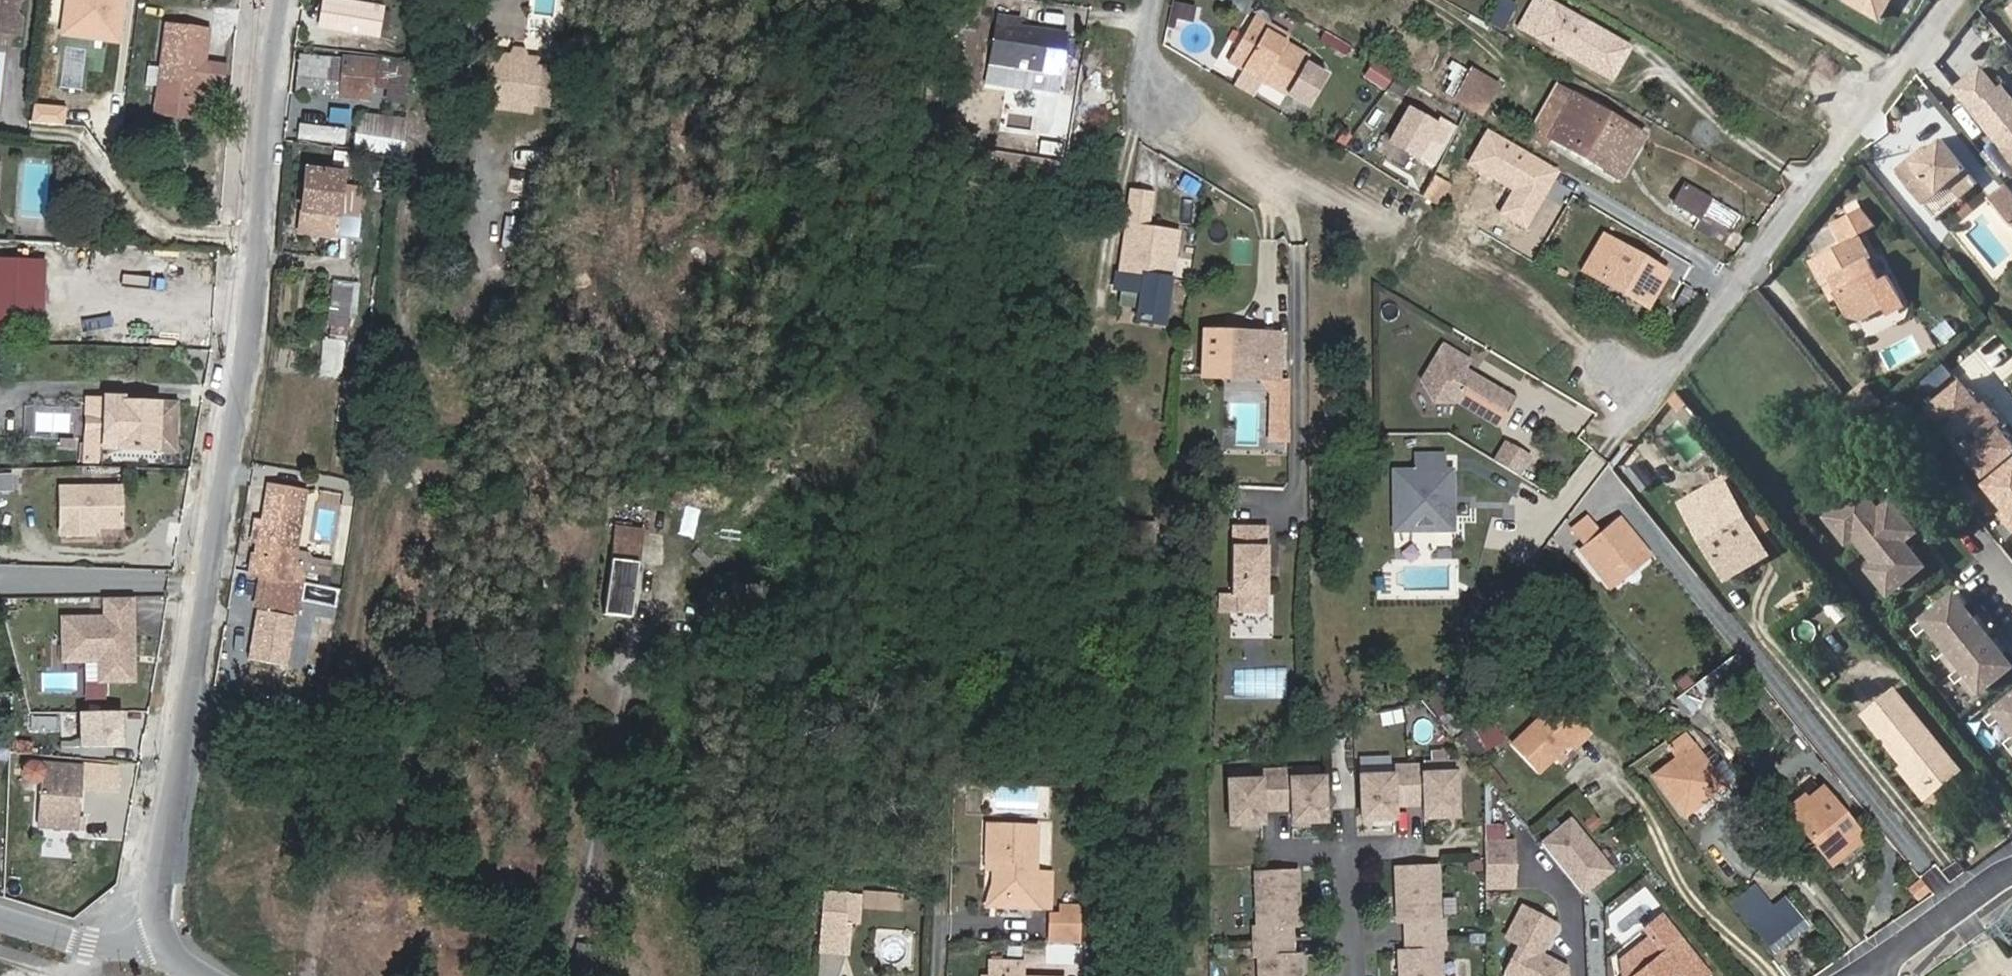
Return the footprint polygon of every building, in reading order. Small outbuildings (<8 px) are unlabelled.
[(13,33),(16,0),(0,0),(0,32),(13,33)] [(13,33),(19,34),(22,0),(16,0),(13,33)] [(60,33),(119,40),(124,0),(64,0),(60,33)] [(337,0),(327,0),(322,28),(360,35),(365,5),(337,0)] [(1489,22),(1501,29),(1513,6),(1503,0),(1501,0),(1500,0),(1489,22)] [(1608,79),(1626,48),(1541,0),(1533,0),(1517,27),(1608,79)] [(1880,23),(1894,0),(1839,0),(1880,23)] [(1193,20),(1196,5),(1173,1),(1170,16),(1193,20)] [(1024,21),(993,16),(992,23),(1022,28),(1024,21)] [(1308,66),(1311,60),(1287,46),(1267,35),(1272,26),(1258,19),(1233,63),(1248,71),(1237,91),(1257,102),(1268,83),(1291,96),(1298,84),(1308,66)] [(991,23),(981,88),(1040,98),(1052,26),(1024,21),(1022,28),(992,23),(991,23)] [(202,66),(205,67),(209,31),(168,26),(158,97),(196,102),(202,66)] [(1267,35),(1287,46),(1292,37),(1272,26),(1267,35)] [(507,44),(506,52),(517,54),(519,46),(507,44)] [(506,52),(480,48),(473,100),(524,108),(531,56),(517,54),(506,52)] [(370,101),(373,57),(298,51),(296,77),(338,80),(337,99),(370,101)] [(1439,90),(1450,97),(1464,71),(1453,65),(1439,90)] [(1959,86),(2011,151),(2011,92),(2006,85),(2002,88),(1984,65),(1959,86)] [(210,67),(205,67),(202,66),(196,102),(205,103),(210,67)] [(1329,78),(1308,66),(1298,84),(1319,96),(1329,78)] [(1464,71),(1450,97),(1482,115),(1499,86),(1467,67),(1464,71)] [(388,83),(385,101),(402,104),(406,86),(388,83)] [(1561,90),(1537,132),(1550,139),(1573,98),(1561,90)] [(1550,139),(1552,140),(1606,170),(1629,130),(1573,98),(1550,139)] [(1409,110),(1391,141),(1418,157),(1436,125),(1409,110)] [(357,111),(353,149),(403,153),(406,116),(357,111)] [(295,138),(344,142),(345,126),(297,122),(295,138)] [(1629,130),(1606,170),(1621,178),(1644,138),(1629,130)] [(1547,148),(1552,140),(1550,139),(1537,132),(1532,139),(1547,148)] [(419,168),(434,170),(438,136),(424,134),(419,168)] [(1926,151),(1913,162),(1908,156),(1894,168),(1922,204),(1952,179),(1967,167),(1943,137),(1926,151)] [(1913,162),(1926,151),(1921,145),(1908,156),(1913,162)] [(1979,182),(1967,167),(1952,179),(1964,194),(1979,182)] [(339,237),(347,175),(307,171),(301,232),(339,237)] [(1420,175),(1408,195),(1417,201),(1428,180),(1420,175)] [(2008,179),(1992,192),(2011,217),(2011,183),(2008,179)] [(1435,184),(1428,180),(1417,201),(1423,204),(1435,184)] [(1702,215),(1729,230),(1737,216),(1682,184),(1670,205),(1699,221),(1702,215)] [(1175,231),(1141,225),(1146,192),(1129,190),(1116,273),(1138,277),(1131,317),(1161,321),(1175,231)] [(1852,237),(1874,224),(1859,207),(1830,223),(1841,243),(1811,259),(1833,287),(1858,318),(1880,307),(1886,311),(1890,308),(1893,298),(1882,277),(1875,280),(1852,237)] [(1721,246),(1729,230),(1702,215),(1699,221),(1694,231),(1721,246)] [(1585,274),(1599,282),(1648,310),(1668,276),(1650,265),(1647,269),(1634,261),(1637,257),(1606,238),(1585,274)] [(1842,317),(1858,318),(1833,287),(1811,259),(1806,262),(1818,285),(1825,282),(1829,292),(1842,317)] [(0,264),(0,329),(4,329),(5,326),(32,328),(36,266),(0,264)] [(344,378),(351,280),(327,279),(320,376),(344,378)] [(1823,295),(1829,292),(1825,282),(1818,285),(1823,295)] [(1682,285),(1674,301),(1689,309),(1697,294),(1682,285)] [(1221,335),(1221,328),(1202,327),(1200,373),(1257,374),(1276,375),(1276,345),(1262,344),(1262,337),(1261,337),(1221,335)] [(1277,330),(1221,328),(1221,335),(1261,337),(1262,337),(1262,344),(1276,345),(1277,330)] [(1890,367),(1929,348),(1921,331),(1882,350),(1890,367)] [(1461,372),(1462,369),(1434,353),(1419,380),(1431,400),(1454,400),(1495,423),(1510,396),(1472,374),(1467,375),(1461,372)] [(1283,426),(1284,375),(1276,375),(1257,374),(1266,390),(1265,436),(1283,436),(1282,426),(1283,426)] [(1960,376),(1921,407),(2011,524),(2011,443),(1960,376)] [(1678,391),(1666,401),(1687,428),(1699,418),(1678,391)] [(85,446),(103,447),(105,403),(87,402),(85,446)] [(105,403),(103,447),(173,450),(175,406),(105,403)] [(1516,473),(1526,454),(1505,442),(1494,460),(1516,473)] [(1417,472),(1395,473),(1397,531),(1414,531),(1418,525),(1434,525),(1439,530),(1454,530),(1454,507),(1449,503),(1449,497),(1453,492),(1452,471),(1444,471),(1444,456),(1417,456),(1417,472)] [(13,472),(0,472),(0,490),(13,490),(13,472)] [(1684,502),(1727,573),(1762,551),(1720,479),(1684,502)] [(60,491),(61,540),(75,540),(93,540),(94,540),(94,529),(100,529),(127,528),(125,489),(60,491)] [(1857,490),(1829,512),(1841,527),(1834,533),(1841,542),(1849,535),(1872,564),(1864,570),(1871,578),(1879,572),(1891,587),(1917,566),(1904,550),(1898,542),(1902,539),(1910,533),(1885,502),(1877,509),(1874,511),(1867,501),(1857,490)] [(297,498),(297,497),(270,492),(256,576),(268,578),(262,607),(280,610),(280,608),(284,581),(286,570),(292,531),(297,498)] [(309,499),(297,497),(297,498),(292,531),(286,570),(284,581),(280,608),(280,610),(288,611),(293,583),(309,499)] [(1869,499),(1867,501),(1874,511),(1877,509),(1869,499)] [(1841,527),(1829,512),(1822,518),(1834,533),(1841,527)] [(1600,578),(1637,547),(1632,541),(1613,516),(1576,547),(1596,572),(1600,578)] [(1255,562),(1260,562),(1260,522),(1225,522),(1225,591),(1232,591),(1232,609),(1260,608),(1260,571),(1255,571),(1255,562)] [(643,526),(614,524),(606,616),(634,618),(643,526)] [(1908,547),(1902,539),(1898,542),(1904,550),(1908,547)] [(1600,578),(1607,586),(1644,555),(1637,547),(1600,578)] [(1883,593),(1891,587),(1879,572),(1871,578),(1883,593)] [(303,585),(293,583),(288,611),(298,613),(303,585)] [(2007,667),(1950,593),(1907,627),(1912,634),(1923,626),(1937,643),(1927,651),(1932,658),(1942,650),(1955,667),(1945,675),(1951,682),(1963,673),(1976,691),(2007,667)] [(1819,611),(1840,620),(1847,603),(1826,594),(1819,611)] [(136,596),(103,596),(104,612),(61,613),(62,660),(100,659),(100,680),(137,680),(136,596)] [(1477,615),(1484,621),(1497,605),(1489,599),(1477,615)] [(39,672),(39,692),(78,692),(78,672),(39,672)] [(1427,696),(1447,732),(1450,736),(1475,721),(1452,682),(1427,696)] [(1857,711),(1919,785),(1950,760),(1888,686),(1857,711)] [(1981,719),(1986,726),(1997,717),(2011,735),(2001,743),(2006,750),(2011,745),(2011,695),(1981,719)] [(1531,749),(1544,765),(1557,754),(1563,761),(1571,754),(1566,747),(1591,726),(1567,699),(1519,739),(1529,751),(1531,749)] [(85,708),(83,740),(120,742),(122,710),(85,708)] [(1469,757),(1504,739),(1491,715),(1456,733),(1469,757)] [(1566,747),(1571,754),(1596,732),(1591,726),(1566,747)] [(1721,786),(1703,762),(1683,736),(1668,747),(1676,759),(1654,776),(1682,814),(1721,786)] [(1542,767),(1544,765),(1531,749),(1529,751),(1542,767)] [(85,762),(83,782),(114,784),(116,764),(85,762)] [(39,779),(40,778),(38,827),(73,829),(77,768),(42,766),(41,771),(40,770),(40,769),(40,768),(39,767),(38,767),(37,766),(36,765),(35,765),(34,765),(33,765),(32,765),(31,765),(30,765),(29,765),(28,766),(27,766),(27,767),(26,768),(25,768),(25,769),(24,770),(24,771),(24,772),(24,773),(24,774),(24,775),(24,776),(24,777),(25,777),(25,778),(26,779),(26,780),(27,780),(28,781),(29,781),(30,782),(31,782),(32,782),(33,782),(34,782),(35,782),(36,782),(37,781),(38,781),(39,780),(39,779)] [(1395,778),(1364,778),(1363,821),(1396,821),(1396,808),(1426,808),(1426,822),(1458,822),(1459,778),(1427,778),(1427,770),(1395,769),(1395,778)] [(1262,779),(1229,779),(1229,823),(1261,823),(1262,809),(1292,810),(1291,823),(1324,823),(1324,780),(1294,780),(1294,771),(1262,771),(1262,779)] [(1862,835),(1821,785),(1805,798),(1803,795),(1787,807),(1827,855),(1842,844),(1845,847),(1862,835)] [(1601,843),(1590,832),(1597,825),(1571,798),(1534,833),(1570,871),(1601,843)] [(1036,825),(985,822),(983,859),(991,859),(990,878),(1004,898),(1030,900),(1030,907),(1047,908),(1050,870),(1034,870),(1036,825)] [(1512,847),(1483,848),(1484,875),(1512,875),(1512,847)] [(991,859),(983,859),(981,903),(1030,907),(1030,900),(1004,898),(990,878),(991,859)] [(1396,975),(1438,975),(1438,950),(1443,950),(1443,918),(1438,918),(1439,865),(1398,865),(1397,918),(1405,918),(1404,948),(1397,948),(1396,975)] [(1302,870),(1260,869),(1260,922),(1255,922),(1255,954),(1259,954),(1259,975),(1300,975),(1301,954),(1293,954),(1293,924),(1301,924),(1302,870)] [(1512,875),(1484,875),(1484,893),(1512,893),(1512,875)] [(1921,904),(1934,895),(1922,878),(1909,888),(1921,904)] [(1732,901),(1772,953),(1793,935),(1773,909),(1753,884),(1732,901)] [(842,891),(821,890),(819,921),(840,923),(842,891)] [(1517,946),(1503,973),(1504,975),(1567,975),(1567,970),(1541,957),(1555,927),(1522,911),(1506,940),(1517,946)] [(1662,911),(1647,923),(1654,932),(1668,948),(1633,975),(1690,975),(1684,968),(1678,962),(1694,950),(1662,911)] [(1061,913),(1059,943),(1084,944),(1085,914),(1061,913)] [(1654,932),(1620,958),(1621,975),(1633,975),(1668,948),(1654,932)] [(595,946),(575,941),(571,963),(590,967),(595,946)] [(1684,968),(1699,956),(1694,950),(1678,962),(1684,968)] [(1021,962),(990,961),(989,975),(1020,975),(1021,962)] [(593,968),(590,967),(571,963),(569,975),(591,975),(593,968)]
